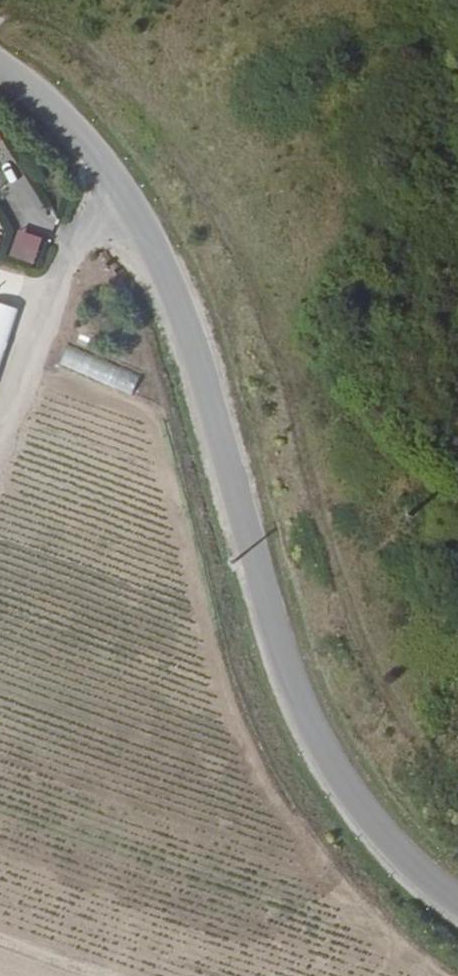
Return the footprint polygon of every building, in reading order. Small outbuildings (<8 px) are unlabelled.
[(14,160),(3,147),(0,150),(0,171),(14,160)] [(44,234),(21,226),(11,253),(34,262),(44,234)] [(0,304),(0,368),(19,310),(0,304)] [(141,375),(68,344),(58,365),(131,397),(141,375)]
